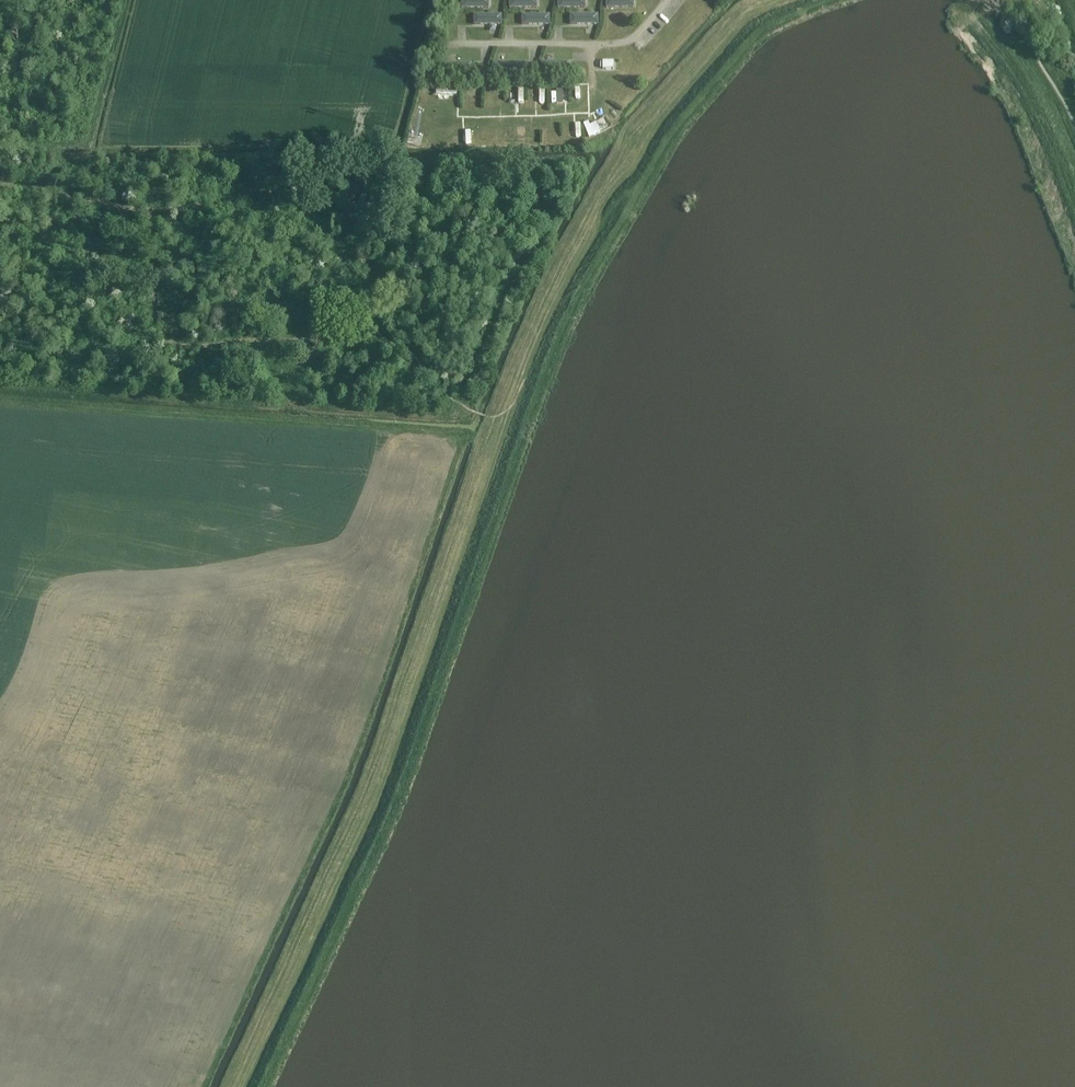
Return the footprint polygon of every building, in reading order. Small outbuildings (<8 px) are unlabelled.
[(490,8),(490,0),(462,0),(462,8),(490,8)] [(586,8),(586,0),(558,0),(558,8),(586,8)] [(474,24),(502,25),(502,15),(475,14),(474,24)] [(523,24),(550,24),(550,14),(523,14),(523,24)] [(571,25),(599,25),(599,14),(571,14),(571,25)] [(569,61),(541,62),(542,72),(569,71),(569,61)] [(521,62),(493,62),(493,73),(521,72),(521,62)] [(472,63),(444,63),(444,73),(472,73),(472,63)] [(460,94),(460,85),(439,85),(439,94),(460,94)] [(555,142),(555,133),(544,133),(544,142),(555,142)]
